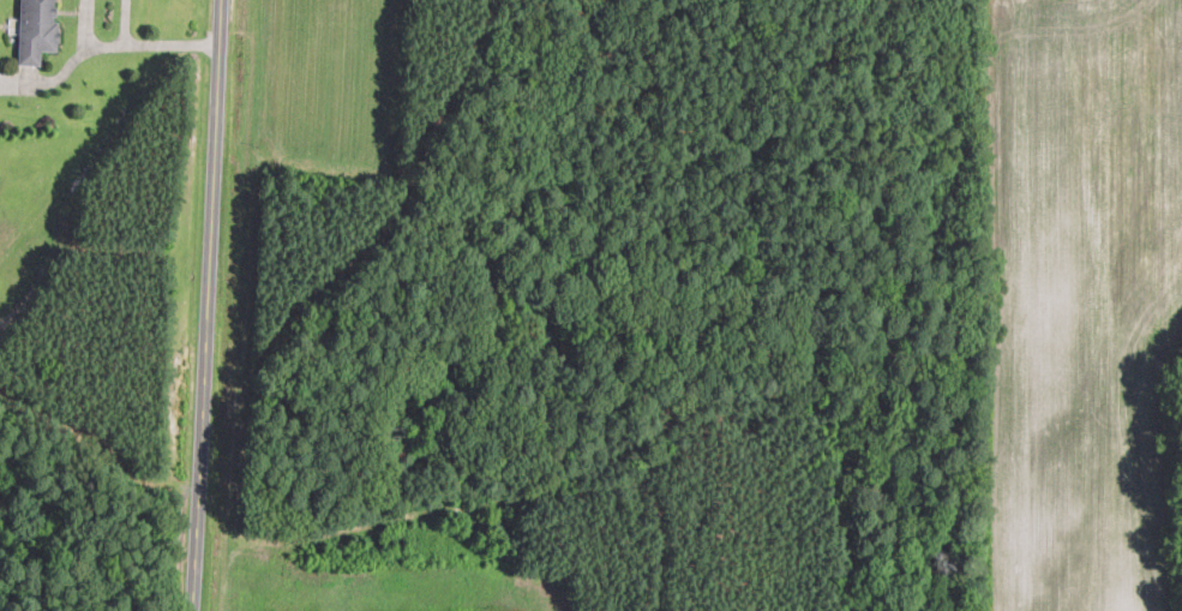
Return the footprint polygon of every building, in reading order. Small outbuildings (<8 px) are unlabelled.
[(38,64),(38,50),(54,50),(56,0),(19,0),(17,64),(38,64)]
